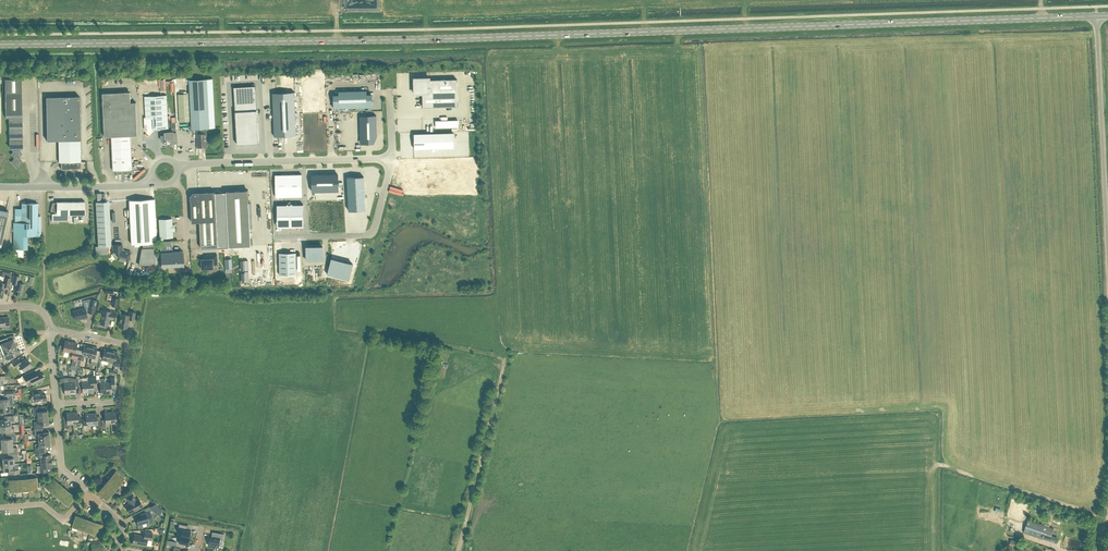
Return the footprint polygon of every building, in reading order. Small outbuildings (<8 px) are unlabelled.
[(423,107),(457,106),(457,79),(430,79),(430,77),(414,78),(414,93),(422,93),(423,107)] [(5,79),(5,92),(6,117),(9,117),(9,144),(9,147),(13,151),(10,154),(13,157),(13,159),(11,162),(16,167),(22,162),(19,159),(19,157),(22,154),(19,151),(23,147),(23,144),(22,117),(21,92),(21,78),(5,79)] [(190,93),(191,120),(191,122),(192,126),(195,129),(197,128),(197,130),(197,134),(207,133),(206,128),(210,128),(208,95),(207,79),(189,80),(190,93)] [(281,84),(262,84),(263,138),(283,137),(281,84)] [(256,85),(234,87),(235,111),(257,110),(256,85)] [(367,96),(366,90),(339,91),(339,96),(333,96),(334,108),(372,107),(372,95),(367,96)] [(105,136),(111,136),(131,135),(138,135),(136,102),(131,102),(130,91),(103,93),(105,136)] [(179,121),(191,120),(189,93),(178,94),(179,121)] [(146,132),(150,135),(155,129),(168,128),(167,95),(145,96),(146,117),(144,117),(145,129),(147,131),(146,132)] [(69,168),(72,168),(72,169),(76,169),(76,168),(81,168),(79,96),(46,97),(47,141),(58,140),(59,162),(61,162),(61,169),(69,169),(69,168)] [(257,110),(235,111),(237,144),(259,143),(257,110)] [(372,134),(377,134),(376,115),(360,116),(360,143),(373,143),(372,134)] [(436,120),(436,128),(459,127),(458,119),(436,120)] [(174,141),(177,141),(176,122),(171,123),(172,131),(165,132),(166,135),(162,135),(162,141),(164,143),(174,143),(174,141)] [(453,132),(414,133),(414,149),(454,148),(453,132)] [(207,133),(197,134),(198,147),(207,146),(207,133)] [(113,170),(133,169),(131,135),(111,136),(113,170)] [(288,174),(275,174),(276,197),(289,196),(288,174)] [(301,174),(288,174),(289,196),(302,196),(301,174)] [(330,174),(311,175),(312,192),(330,191),(339,191),(338,174),(330,174)] [(349,210),(366,210),(364,176),(347,177),(349,210)] [(249,190),(226,191),(229,247),(251,246),(249,190)] [(200,222),(201,248),(218,247),(215,192),(204,193),(194,193),(191,196),(192,222),(200,222)] [(151,199),(129,200),(131,244),(142,243),(143,248),(141,248),(139,265),(154,264),(153,243),(156,243),(154,199),(151,199)] [(68,215),(76,215),(76,201),(56,202),(57,203),(53,203),(51,211),(52,211),(52,222),(52,221),(68,220),(68,215)] [(76,201),(76,215),(85,214),(85,201),(76,201)] [(22,203),(22,208),(15,208),(15,222),(15,227),(15,249),(27,249),(27,242),(29,240),(32,240),(32,235),(38,235),(38,203),(22,203)] [(277,227),(291,227),(290,204),(277,204),(277,227)] [(291,227),(304,226),(303,204),(290,204),(291,227)] [(1,246),(8,211),(0,209),(0,246),(1,246)] [(172,224),(172,218),(159,219),(159,238),(173,237),(172,231),(175,231),(174,224),(172,224)] [(110,223),(97,224),(98,246),(109,245),(111,245),(110,223)] [(123,250),(121,248),(122,248),(122,244),(113,245),(113,252),(114,253),(114,255),(116,257),(117,258),(118,258),(118,259),(128,261),(131,252),(124,250),(123,250)] [(161,266),(183,265),(183,251),(172,251),(171,244),(160,245),(161,252),(160,252),(161,266)] [(323,246),(306,246),(306,259),(324,260),(323,246)] [(279,253),(280,275),(296,275),(296,252),(279,253)] [(214,268),(213,262),(217,262),(217,254),(206,254),(207,259),(202,259),(202,263),(201,263),(200,264),(200,266),(201,267),(202,267),(202,269),(214,268)] [(332,258),(327,274),(349,280),(353,264),(332,258)] [(10,277),(11,273),(3,271),(2,276),(4,276),(3,282),(0,282),(0,293),(3,293),(5,286),(9,287),(11,278),(10,277)] [(13,293),(21,295),(24,284),(18,282),(20,276),(14,275),(12,283),(15,284),(13,293)] [(149,287),(150,295),(159,294),(159,286),(149,287)] [(94,313),(96,306),(97,300),(90,298),(83,300),(85,307),(73,311),(75,320),(82,318),(87,317),(86,312),(87,312),(94,313)] [(102,309),(100,319),(101,319),(100,323),(101,323),(102,324),(103,324),(104,324),(108,324),(109,318),(113,319),(114,311),(109,310),(109,311),(102,309)] [(134,320),(135,312),(129,311),(129,315),(120,313),(118,326),(127,328),(129,319),(134,320)] [(9,325),(8,317),(0,317),(0,326),(9,325)] [(3,349),(15,345),(13,339),(15,338),(14,335),(13,335),(12,335),(0,339),(0,345),(1,344),(3,349)] [(58,354),(62,355),(64,356),(65,351),(68,352),(71,341),(65,340),(64,346),(60,345),(58,354)] [(71,341),(68,352),(72,353),(71,357),(73,358),(72,361),(76,362),(77,359),(79,349),(75,348),(77,343),(71,341)] [(79,349),(77,359),(81,360),(83,360),(84,356),(88,357),(90,346),(84,344),(83,350),(79,349)] [(15,345),(3,349),(5,354),(3,355),(5,360),(19,354),(21,353),(20,350),(19,350),(17,350),(15,345)] [(90,346),(88,357),(91,358),(91,361),(97,362),(99,355),(95,354),(97,347),(90,346)] [(102,360),(108,361),(111,350),(104,349),(102,356),(102,360)] [(111,350),(108,361),(114,362),(114,365),(118,366),(120,358),(116,357),(117,351),(111,350)] [(33,366),(26,358),(20,362),(18,359),(12,363),(15,367),(19,365),(24,372),(28,369),(29,369),(33,366)] [(35,370),(24,376),(27,383),(31,381),(33,384),(36,382),(37,384),(39,384),(41,383),(42,381),(41,380),(42,380),(44,375),(39,373),(37,374),(35,370)] [(96,384),(96,379),(96,375),(92,376),(89,376),(90,381),(87,381),(88,392),(94,392),(93,387),(93,384),(96,384)] [(60,379),(61,387),(64,387),(64,394),(70,394),(69,377),(68,377),(63,378),(60,378),(60,379)] [(69,377),(70,394),(76,393),(75,386),(78,385),(78,378),(74,378),(69,377)] [(78,378),(78,385),(82,385),(82,393),(88,392),(87,381),(84,381),(84,378),(78,378)] [(99,379),(96,379),(96,384),(96,387),(100,386),(100,394),(106,393),(105,382),(105,378),(99,378),(99,379)] [(105,382),(106,393),(112,393),(111,388),(115,387),(114,378),(110,378),(111,379),(109,379),(108,380),(108,382),(105,382)] [(42,394),(42,391),(32,391),(32,398),(35,398),(35,401),(39,401),(39,402),(46,402),(46,394),(42,394)] [(9,405),(12,405),(12,404),(13,404),(12,398),(15,398),(15,394),(3,395),(3,399),(0,399),(0,406),(9,405)] [(5,415),(14,414),(14,408),(9,409),(9,405),(0,406),(0,412),(4,412),(5,415)] [(36,415),(36,418),(48,417),(47,410),(42,411),(41,407),(32,407),(33,415),(36,415)] [(72,412),(73,423),(76,423),(78,426),(82,426),(81,416),(78,416),(77,411),(72,412)] [(106,423),(111,423),(110,411),(104,412),(105,419),(102,420),(102,427),(105,427),(106,423)] [(116,411),(110,411),(111,423),(114,423),(116,426),(116,429),(122,428),(122,421),(120,421),(120,416),(116,416),(116,411)] [(73,423),(72,412),(66,412),(67,420),(63,420),(64,428),(68,427),(69,424),(73,423)] [(82,418),(83,424),(83,429),(87,428),(88,425),(92,425),(91,413),(85,413),(86,418),(82,418)] [(97,413),(91,413),(92,425),(95,424),(97,428),(101,427),(101,423),(97,423),(97,413)] [(11,424),(10,421),(15,421),(14,414),(5,415),(4,415),(4,419),(0,419),(0,425),(11,424)] [(48,417),(36,418),(36,421),(34,421),(34,429),(43,428),(43,424),(48,423),(48,417)] [(6,435),(15,434),(14,428),(11,428),(11,424),(0,425),(0,429),(0,431),(6,431),(6,435)] [(38,435),(38,440),(49,439),(49,432),(41,432),(41,428),(33,429),(34,436),(38,435)] [(1,439),(1,445),(12,444),(12,441),(16,440),(16,434),(15,434),(6,435),(7,438),(1,439)] [(49,439),(38,440),(39,444),(35,444),(35,451),(43,450),(42,446),(50,445),(49,439)] [(8,450),(8,454),(18,453),(17,447),(13,447),(12,444),(1,445),(2,451),(8,450)] [(40,457),(40,461),(51,460),(51,454),(45,454),(45,450),(36,451),(37,458),(40,457)] [(3,458),(3,464),(14,464),(14,460),(18,460),(18,453),(8,454),(8,458),(3,458)] [(51,460),(40,461),(41,465),(37,466),(37,472),(47,472),(46,467),(52,467),(51,460)] [(14,464),(3,464),(4,470),(9,470),(10,474),(19,473),(19,466),(14,467),(14,464)] [(116,471),(111,476),(120,483),(124,478),(116,471)] [(111,476),(107,481),(115,489),(120,483),(111,476)] [(46,487),(51,491),(58,483),(53,478),(46,487)] [(31,479),(23,479),(24,489),(32,489),(31,479)] [(107,481),(102,487),(111,494),(115,489),(107,481)] [(51,491),(57,496),(64,487),(58,483),(51,491)] [(57,496),(62,500),(69,492),(64,487),(57,496)] [(111,494),(102,487),(98,492),(106,499),(111,494)] [(69,492),(62,500),(67,505),(74,496),(69,492)] [(136,500),(133,494),(126,497),(128,502),(129,501),(130,503),(125,505),(125,506),(126,505),(130,512),(129,512),(129,513),(136,509),(136,510),(143,506),(138,498),(136,500)] [(150,507),(158,515),(162,511),(155,504),(150,507)] [(139,527),(150,524),(149,521),(153,520),(152,516),(151,516),(150,514),(149,511),(145,512),(140,514),(141,516),(142,518),(140,519),(136,520),(139,527)] [(72,526),(79,528),(82,518),(76,515),(72,526)] [(79,528),(86,530),(89,520),(82,518),(79,528)] [(1023,532),(1050,541),(1054,528),(1028,519),(1023,532)] [(86,530),(92,533),(96,522),(89,520),(86,530)] [(96,522),(92,533),(99,535),(102,525),(96,522)] [(179,523),(177,535),(190,537),(191,530),(186,529),(187,524),(179,523)] [(151,540),(153,533),(145,531),(144,536),(134,534),(133,538),(132,544),(137,545),(137,544),(146,546),(147,539),(151,540)] [(219,547),(220,540),(223,541),(224,533),(213,531),(212,537),(210,536),(208,545),(219,547)] [(172,541),(171,545),(175,545),(184,547),(184,543),(189,544),(190,537),(177,535),(176,541),(172,541)] [(93,550),(103,550),(103,543),(92,544),(93,550)]
